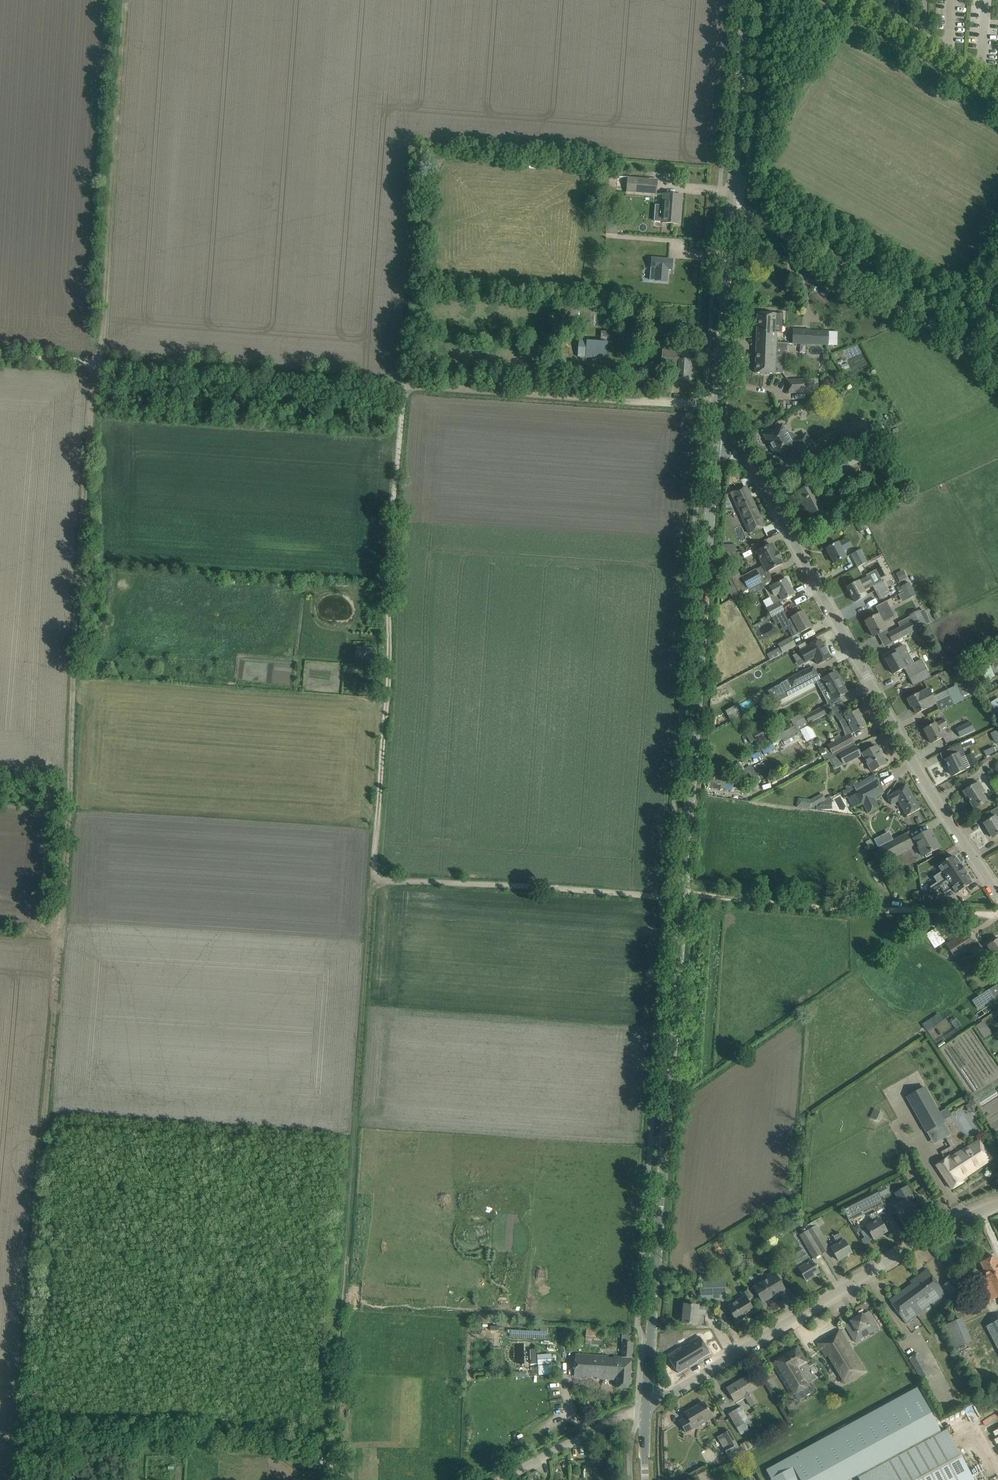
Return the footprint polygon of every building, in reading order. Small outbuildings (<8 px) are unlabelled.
[(655,194),(657,179),(617,176),(615,191),(655,194)] [(655,205),(654,220),(661,221),(661,223),(669,223),(679,224),(679,223),(679,212),(680,212),(682,196),(672,195),(663,194),(662,205),(655,205)] [(607,220),(606,230),(617,231),(617,220),(607,220)] [(651,271),(650,280),(655,280),(666,281),(667,269),(672,269),(673,260),(652,258),(651,268),(651,271)] [(776,346),(776,343),(777,333),(782,333),(782,315),(775,314),(757,313),(756,345),(776,346)] [(586,355),(586,358),(605,360),(606,342),(611,343),(612,332),(601,331),(600,341),(579,341),(578,355),(586,355)] [(792,331),(792,344),(837,346),(837,333),(792,331)] [(549,345),(547,355),(565,357),(568,358),(569,349),(566,348),(566,347),(549,345)] [(756,345),(755,373),(775,374),(775,373),(782,373),(783,355),(776,355),(776,346),(756,345)] [(678,351),(668,350),(662,350),(662,357),(662,367),(676,368),(675,378),(690,380),(692,360),(677,359),(678,351)] [(806,379),(788,380),(789,393),(807,392),(806,379)] [(858,421),(841,430),(848,442),(858,437),(864,433),(858,421)] [(772,430),(764,435),(767,441),(768,441),(777,457),(794,448),(793,448),(797,445),(805,459),(816,453),(806,435),(799,438),(791,443),(785,432),(782,426),(773,431),(772,430)] [(861,461),(878,452),(875,445),(857,454),(855,450),(835,461),(842,472),(861,461)] [(823,524),(833,518),(826,505),(824,506),(812,485),(797,493),(797,494),(799,493),(806,507),(805,508),(809,515),(816,511),(823,524)] [(745,486),(731,493),(750,534),(764,527),(745,486)] [(868,528),(864,520),(855,524),(859,532),(868,528)] [(834,564),(843,559),(846,557),(842,551),(851,546),(847,538),(836,544),(827,549),(834,564)] [(735,597),(748,590),(763,582),(759,576),(767,571),(767,572),(773,568),(782,564),(779,559),(781,558),(778,552),(776,553),(772,544),(757,552),(764,565),(756,569),(741,577),(740,574),(731,578),(735,586),(731,588),(735,597)] [(858,567),(867,562),(860,550),(851,555),(858,567)] [(906,578),(903,570),(896,574),(899,581),(906,578)] [(859,582),(856,583),(847,588),(855,602),(864,597),(866,596),(863,589),(871,584),(868,577),(859,582)] [(785,579),(777,584),(774,585),(770,588),(774,596),(770,598),(774,605),(766,609),(771,617),(783,610),(779,602),(794,595),(785,579)] [(883,580),(872,586),(880,600),(890,594),(883,580)] [(763,582),(748,590),(751,596),(766,588),(763,582)] [(902,594),(913,589),(909,583),(901,587),(900,585),(896,587),(900,594),(902,593),(902,594)] [(913,589),(902,594),(906,601),(916,595),(913,589)] [(880,614),(866,622),(873,637),(886,630),(882,622),(890,618),(893,616),(886,601),(876,606),(880,614)] [(892,643),(926,625),(931,623),(924,609),(919,612),(919,610),(909,616),(910,617),(898,623),(901,628),(888,634),(892,643)] [(792,618),(788,620),(792,627),(788,629),(793,637),(800,633),(802,632),(811,627),(803,612),(794,616),(792,618)] [(780,648),(767,655),(770,660),(795,647),(791,638),(778,644),(780,648)] [(806,648),(800,652),(806,663),(815,658),(817,662),(818,665),(830,658),(824,646),(823,646),(820,640),(809,646),(808,646),(809,647),(806,648)] [(910,678),(940,662),(935,652),(914,663),(904,645),(895,650),(897,653),(886,659),(893,674),(905,668),(910,678)] [(362,658),(362,659),(375,660),(376,648),(363,648),(362,658)] [(990,664),(981,667),(986,680),(995,678),(990,664)] [(781,684),(768,691),(772,699),(777,696),(810,679),(809,678),(805,670),(804,671),(792,677),(792,678),(791,678),(781,683),(781,684)] [(810,679),(777,696),(781,704),(782,706),(816,688),(815,687),(816,687),(814,684),(816,683),(819,688),(825,685),(832,699),(833,700),(839,696),(840,697),(841,697),(840,696),(847,692),(841,681),(836,672),(822,679),(819,674),(814,677),(810,679)] [(958,685),(947,690),(954,704),(965,699),(958,685)] [(916,695),(907,700),(911,707),(912,706),(916,714),(925,709),(927,708),(935,704),(935,703),(937,702),(941,710),(954,704),(947,690),(941,693),(932,697),(928,689),(927,690),(919,694),(916,695)] [(770,739),(773,744),(809,725),(808,723),(832,711),(828,704),(805,716),(803,712),(790,719),(794,727),(770,739)] [(842,708),(833,713),(839,721),(842,726),(844,729),(844,728),(848,735),(850,734),(850,735),(855,732),(854,732),(866,726),(857,711),(846,717),(842,708)] [(979,716),(956,728),(960,737),(986,723),(984,719),(981,721),(979,716)] [(931,743),(940,739),(943,737),(939,730),(947,725),(944,719),(936,723),(924,730),(931,743)] [(810,725),(809,725),(800,730),(803,736),(806,742),(816,737),(810,725)] [(756,741),(765,736),(762,729),(753,734),(756,741)] [(824,749),(829,759),(839,754),(856,745),(850,735),(850,734),(848,735),(828,746),(829,747),(824,749)] [(973,738),(949,749),(951,757),(945,760),(953,776),(965,770),(965,769),(969,767),(964,756),(965,756),(962,748),(975,742),(973,738)] [(856,745),(839,754),(843,763),(844,764),(861,755),(856,745)] [(872,772),(877,769),(886,764),(877,746),(862,754),(872,772)] [(993,747),(984,751),(986,757),(996,752),(993,747)] [(738,771),(736,767),(727,771),(729,775),(738,771)] [(997,788),(997,770),(988,777),(996,790),(997,788)] [(725,790),(726,776),(726,772),(722,772),(716,775),(715,778),(711,778),(711,787),(715,788),(715,789),(725,790)] [(877,781),(856,792),(857,794),(848,799),(853,808),(862,803),(868,813),(878,807),(873,798),(883,793),(877,781)] [(974,809),(983,803),(987,801),(982,794),(985,792),(979,782),(964,792),(974,809)] [(907,785),(898,790),(893,793),(894,793),(887,797),(891,805),(898,801),(907,816),(920,808),(907,785)] [(798,799),(797,808),(807,809),(832,797),(831,795),(824,798),(822,794),(810,800),(798,799)] [(984,824),(988,831),(987,832),(990,837),(992,837),(993,838),(997,834),(997,807),(990,812),(993,817),(984,824)] [(907,834),(878,849),(884,860),(895,854),(916,843),(923,856),(925,855),(926,857),(932,854),(931,852),(939,848),(930,830),(910,841),(907,834)] [(889,833),(874,840),(878,848),(892,840),(889,833)] [(957,893),(972,883),(965,873),(965,872),(961,866),(961,867),(953,856),(938,866),(942,871),(933,877),(937,883),(930,887),(933,893),(940,888),(944,894),(953,888),(957,893)] [(936,927),(926,933),(934,948),(945,942),(936,927)] [(955,958),(975,945),(966,931),(946,945),(955,958)] [(991,944),(988,946),(991,951),(983,956),(990,965),(992,964),(997,960),(997,939),(991,944)] [(990,990),(995,997),(997,995),(997,984),(990,990)] [(935,1017),(924,1025),(927,1030),(938,1023),(935,1017)] [(985,1027),(979,1032),(984,1039),(991,1035),(985,1027)] [(924,1087),(907,1097),(926,1132),(938,1125),(945,1138),(950,1134),(943,1122),(944,1122),(924,1087)] [(974,1101),(968,1104),(972,1111),(977,1108),(974,1101)] [(874,1109),(870,1117),(876,1120),(880,1111),(874,1109)] [(961,1179),(982,1165),(992,1158),(980,1139),(948,1159),(947,1159),(937,1165),(952,1189),(963,1183),(961,1179)] [(881,1197),(888,1192),(884,1185),(877,1189),(881,1197)] [(914,1198),(909,1189),(907,1186),(895,1193),(901,1203),(894,1207),(904,1224),(912,1220),(910,1217),(916,1214),(908,1201),(914,1198)] [(849,1221),(859,1215),(882,1202),(876,1190),(842,1208),(849,1221)] [(873,1223),(866,1227),(871,1234),(874,1239),(887,1231),(880,1220),(891,1214),(885,1203),(883,1204),(882,1202),(872,1208),(874,1212),(869,1215),(873,1223)] [(808,1230),(822,1254),(829,1249),(817,1229),(825,1224),(821,1217),(806,1226),(808,1230)] [(808,1230),(801,1234),(815,1258),(822,1254),(808,1230)] [(831,1248),(833,1252),(838,1261),(852,1253),(846,1244),(844,1241),(840,1233),(834,1237),(838,1244),(831,1248)] [(871,1234),(862,1240),(865,1245),(874,1239),(871,1234)] [(819,1272),(814,1264),(812,1261),(807,1254),(794,1261),(800,1272),(805,1280),(819,1272)] [(983,1291),(988,1302),(997,1297),(997,1264),(994,1256),(981,1263),(987,1277),(979,1282),(983,1291)] [(739,1259),(739,1267),(747,1267),(748,1259),(739,1259)] [(946,1294),(933,1277),(927,1269),(911,1282),(912,1284),(890,1301),(896,1309),(906,1323),(946,1294)] [(726,1275),(713,1276),(714,1300),(726,1300),(726,1275)] [(754,1288),(757,1294),(763,1302),(777,1294),(778,1297),(786,1292),(781,1283),(776,1275),(754,1288)] [(713,1276),(699,1276),(700,1301),(714,1300),(713,1276)] [(951,1297),(961,1289),(953,1278),(943,1286),(951,1297)] [(740,1291),(743,1298),(728,1307),(737,1321),(754,1311),(749,1303),(755,1299),(747,1287),(740,1291)] [(706,1307),(694,1306),(684,1305),(682,1323),(696,1325),(698,1313),(706,1314),(706,1307)] [(868,1311),(845,1325),(855,1342),(856,1342),(856,1343),(861,1340),(861,1339),(873,1331),(874,1332),(879,1330),(878,1328),(868,1311)] [(954,1349),(972,1341),(962,1317),(944,1325),(954,1349)] [(986,1326),(997,1349),(997,1320),(986,1326)] [(603,1331),(586,1330),(586,1340),(602,1341),(603,1331)] [(824,1340),(818,1344),(826,1357),(828,1355),(845,1383),(865,1371),(840,1331),(832,1335),(833,1338),(827,1342),(824,1340)] [(683,1345),(669,1353),(679,1370),(698,1359),(702,1356),(702,1357),(712,1351),(702,1334),(689,1342),(689,1343),(684,1346),(683,1345)] [(633,1343),(623,1342),(622,1342),(621,1357),(576,1354),(574,1377),(617,1380),(616,1387),(629,1389),(632,1358),(633,1343)] [(799,1347),(772,1364),(791,1396),(796,1393),(796,1394),(807,1388),(807,1387),(810,1385),(800,1368),(808,1363),(807,1362),(799,1347)] [(549,1355),(538,1355),(538,1364),(550,1364),(549,1355)] [(915,1367),(922,1380),(931,1375),(923,1362),(915,1367)] [(553,1365),(538,1365),(539,1375),(554,1374),(553,1365)] [(757,1388),(754,1384),(749,1375),(727,1388),(732,1397),(735,1401),(745,1395),(751,1406),(757,1403),(751,1392),(757,1388)] [(792,1399),(784,1403),(791,1413),(798,1409),(792,1399)] [(858,1477),(943,1431),(926,1400),(830,1452),(845,1479),(856,1473),(858,1477)] [(686,1433),(695,1428),(713,1417),(704,1402),(685,1413),(687,1417),(680,1422),(686,1433)] [(741,1407),(729,1414),(737,1428),(742,1435),(749,1430),(747,1427),(752,1424),(741,1407)] [(813,1479),(837,1466),(813,1422),(789,1435),(813,1479)] [(947,1429),(929,1439),(920,1444),(908,1450),(888,1461),(858,1477),(860,1479),(974,1479),(947,1429)] [(730,1430),(722,1434),(728,1444),(723,1446),(727,1454),(739,1447),(730,1430)] [(752,1448),(748,1440),(740,1445),(745,1452),(752,1448)] [(697,1474),(700,1479),(710,1479),(712,1479),(708,1470),(697,1474)]
